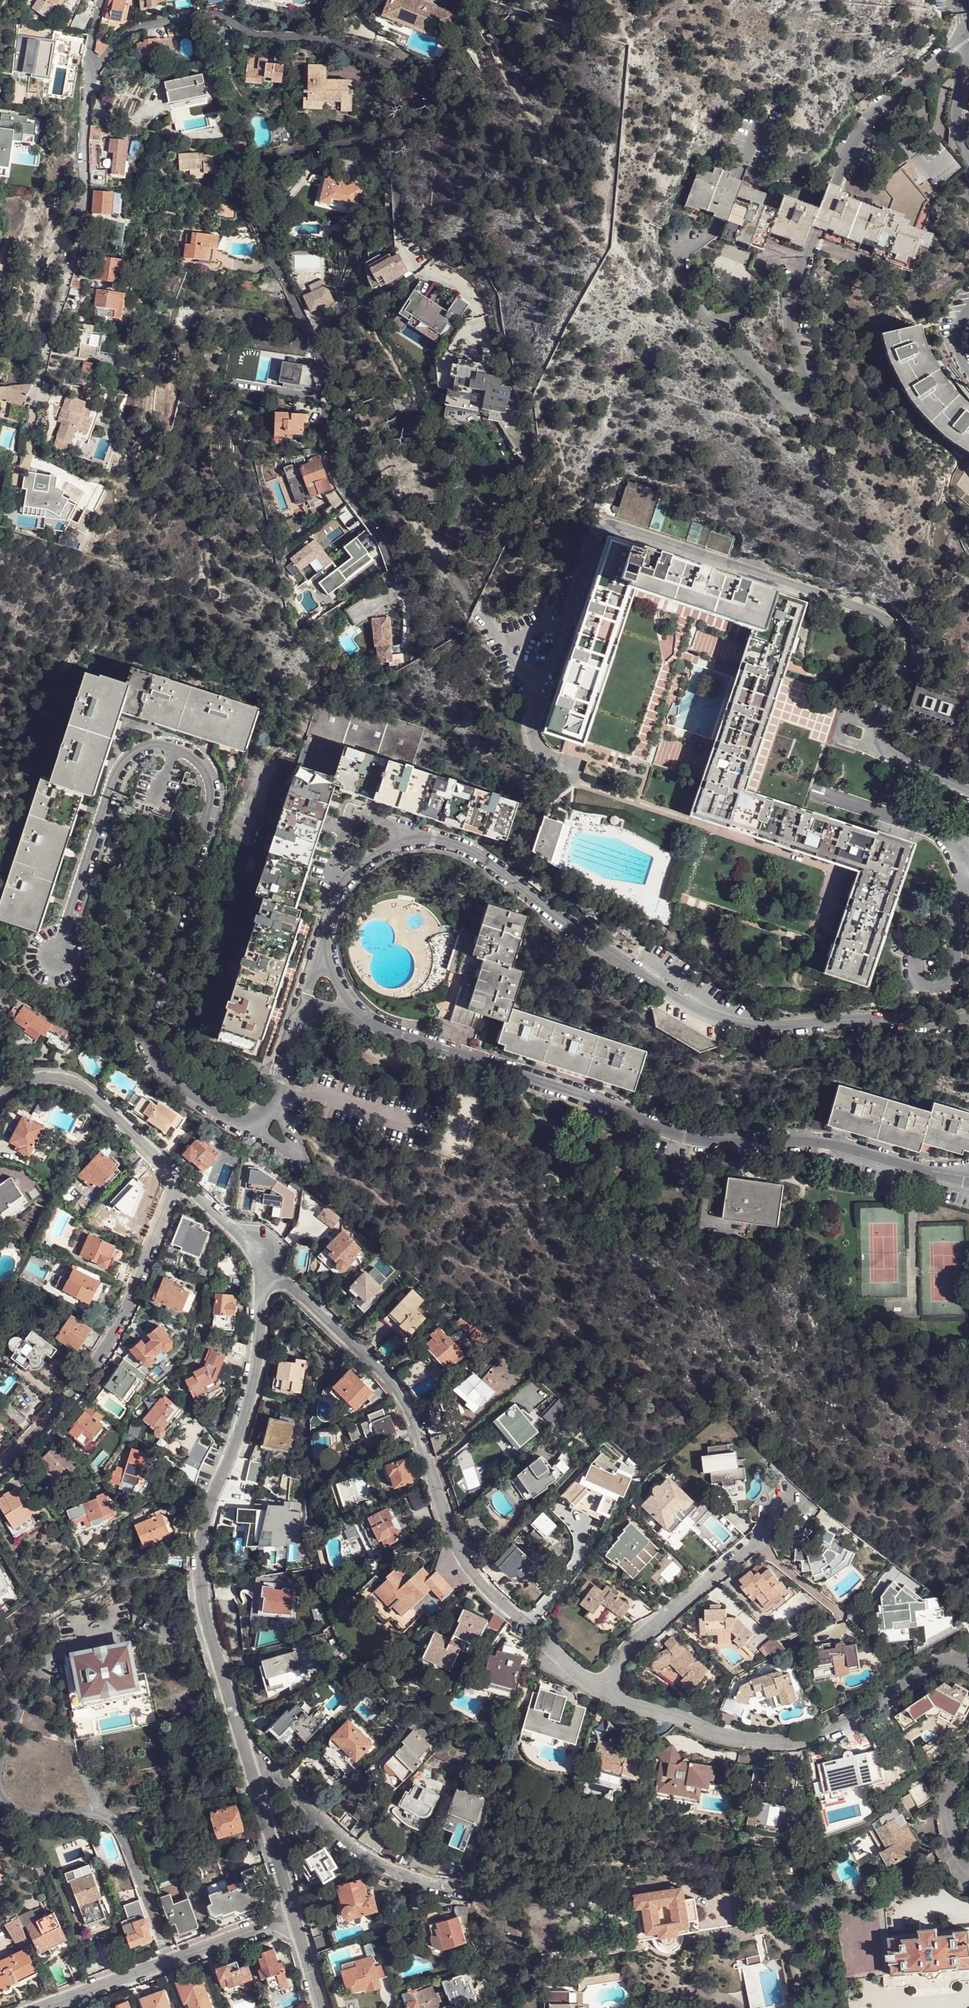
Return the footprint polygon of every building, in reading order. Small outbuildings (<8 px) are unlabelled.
[(33,6),(46,17),(59,0),(37,0),(33,6)] [(46,17),(44,20),(47,23),(64,0),(59,0),(46,17)] [(115,24),(124,23),(128,10),(123,9),(124,2),(121,1),(116,0),(110,0),(107,11),(104,11),(102,21),(109,23),(109,19),(116,21),(115,24)] [(141,9),(149,8),(156,8),(156,5),(155,0),(140,0),(141,9)] [(442,38),(449,22),(440,18),(441,15),(432,11),(433,9),(425,5),(424,2),(423,0),(415,0),(398,0),(398,1),(396,0),(393,0),(386,17),(394,21),(395,19),(406,24),(407,22),(442,38)] [(68,26),(82,28),(90,15),(79,8),(68,26)] [(28,72),(31,72),(33,72),(33,69),(47,70),(49,53),(51,54),(53,38),(29,35),(27,52),(24,71),(28,72)] [(100,56),(111,42),(106,37),(101,42),(97,38),(95,51),(100,56)] [(171,37),(145,40),(145,42),(138,43),(140,55),(160,52),(160,57),(174,55),(171,37)] [(244,82),(263,84),(264,81),(273,82),(281,83),(283,66),(274,64),(267,64),(267,60),(247,57),(247,58),(245,58),(244,61),(246,61),(244,82)] [(342,109),(353,109),(353,92),(355,92),(355,85),(352,85),(352,79),(328,79),(322,79),(322,64),(309,64),(308,88),(305,88),(305,91),(306,90),(305,106),(342,107),(342,109)] [(33,69),(33,72),(35,73),(37,73),(37,76),(51,78),(51,72),(47,70),(33,69)] [(202,75),(165,83),(169,103),(170,102),(205,95),(206,94),(202,75)] [(860,102),(868,96),(862,88),(854,93),(860,102)] [(2,111),(0,125),(0,165),(9,166),(13,139),(38,142),(42,117),(2,111)] [(90,125),(90,140),(102,142),(104,133),(104,128),(105,127),(90,125)] [(848,197),(838,193),(838,190),(832,188),(832,185),(820,180),(810,206),(804,222),(817,227),(818,224),(824,226),(823,229),(854,241),(856,237),(886,248),(884,253),(899,258),(902,250),(907,252),(912,240),(920,242),(926,227),(920,224),(929,202),(968,170),(942,137),(883,184),(895,199),(895,211),(875,203),(874,205),(848,197)] [(110,153),(110,174),(123,176),(127,141),(104,138),(104,142),(103,152),(110,153)] [(232,152),(243,155),(247,142),(236,139),(232,152)] [(90,140),(90,183),(106,185),(107,173),(108,169),(102,168),(103,152),(104,142),(102,142),(90,140)] [(203,168),(204,172),(217,171),(216,153),(203,154),(203,151),(178,153),(180,170),(190,169),(203,168)] [(108,169),(107,173),(110,174),(110,153),(103,152),(102,168),(108,169)] [(707,212),(721,217),(727,202),(735,180),(719,175),(721,170),(708,166),(706,171),(690,166),(678,202),(693,208),(694,204),(708,209),(707,212)] [(204,176),(204,172),(203,168),(190,169),(190,177),(204,176)] [(358,211),(364,187),(347,183),(349,174),(329,169),(327,178),(326,178),(325,182),(320,202),(358,211)] [(325,182),(321,181),(315,205),(357,216),(358,211),(320,202),(325,182)] [(93,191),(92,213),(110,215),(111,211),(111,208),(112,195),(112,192),(93,191)] [(111,208),(111,211),(118,212),(121,212),(123,194),(120,193),(112,192),(112,195),(111,208)] [(785,236),(784,239),(797,244),(804,222),(810,206),(778,194),(770,213),(764,229),(785,236)] [(215,202),(214,213),(213,214),(222,217),(235,217),(236,204),(215,201),(215,202)] [(731,240),(757,250),(764,229),(770,213),(743,203),(742,208),(727,202),(721,217),(720,222),(715,237),(718,238),(729,242),(731,240)] [(347,225),(344,236),(352,238),(354,227),(347,225)] [(185,257),(216,261),(219,235),(211,234),(195,232),(194,232),(193,232),(192,232),(188,231),(187,244),(185,257)] [(750,267),(757,250),(731,240),(729,242),(718,238),(713,252),(750,267)] [(372,287),(373,289),(380,285),(381,287),(404,273),(394,256),(392,257),(390,254),(382,259),(380,254),(367,263),(366,264),(366,265),(366,266),(366,268),(367,270),(367,272),(367,275),(368,276),(368,277),(368,278),(369,280),(370,283),(371,285),(372,287)] [(99,289),(107,290),(107,288),(110,288),(111,280),(118,281),(122,260),(98,256),(94,282),(99,289)] [(241,289),(256,291),(259,280),(243,277),(241,289)] [(407,325),(438,345),(455,319),(458,321),(468,305),(456,298),(447,313),(424,299),(432,286),(420,282),(392,324),(403,331),(407,325)] [(305,297),(312,312),(334,301),(327,286),(305,297)] [(99,289),(96,289),(93,313),(121,317),(124,298),(116,297),(117,292),(107,290),(99,289)] [(77,356),(87,358),(89,351),(96,353),(98,344),(90,342),(93,326),(76,323),(75,332),(67,330),(65,341),(70,342),(71,347),(79,344),(77,356)] [(953,392),(940,376),(925,346),(919,326),(881,335),(886,358),(910,402),(924,420),(951,443),(968,455),(968,408),(953,392)] [(93,362),(85,360),(83,372),(91,373),(93,362)] [(473,410),(482,412),(482,409),(483,405),(507,409),(511,387),(501,385),(502,377),(494,376),(477,373),(479,364),(458,360),(453,390),(448,389),(445,405),(446,405),(473,410)] [(312,368),(288,364),(285,385),(284,389),(315,394),(315,390),(318,390),(312,368)] [(477,373),(494,376),(496,366),(479,364),(477,373)] [(75,382),(87,385),(88,377),(77,374),(75,382)] [(28,402),(33,384),(0,387),(0,399),(8,399),(11,400),(12,397),(25,401),(28,402)] [(55,445),(70,450),(72,442),(73,442),(78,429),(88,433),(94,418),(90,416),(95,402),(87,399),(86,401),(68,395),(63,407),(64,409),(62,409),(58,420),(63,421),(57,436),(58,437),(55,445)] [(24,407),(25,401),(12,397),(11,400),(10,402),(24,407)] [(446,405),(445,415),(472,420),(473,410),(446,405)] [(507,409),(483,405),(482,409),(506,413),(507,409)] [(305,423),(305,414),(277,413),(276,435),(287,435),(286,431),(304,431),(305,423)] [(309,498),(313,508),(317,505),(316,503),(323,501),(320,494),(332,489),(321,460),(322,460),(320,456),(312,459),(310,455),(304,455),(306,462),(311,461),(311,463),(302,467),(303,470),(299,471),(294,456),(278,457),(278,461),(275,461),(275,465),(281,464),(283,469),(290,469),(287,470),(295,492),(296,491),(300,501),(309,498)] [(60,519),(68,521),(76,505),(68,501),(69,499),(63,496),(65,491),(57,486),(58,476),(51,475),(51,477),(36,474),(37,473),(29,471),(29,473),(26,473),(23,488),(28,488),(25,506),(48,509),(60,516),(60,519)] [(76,485),(58,476),(57,486),(65,491),(63,496),(69,499),(76,485)] [(684,540),(707,548),(714,529),(680,518),(683,509),(628,490),(623,508),(600,500),(595,512),(618,520),(618,519),(640,526),(640,527),(652,531),(652,529),(684,540)] [(299,503),(310,500),(309,498),(300,501),(296,491),(295,492),(299,503)] [(350,504),(335,516),(340,522),(346,518),(355,529),(364,523),(352,507),(350,504)] [(25,506),(24,513),(24,514),(32,515),(39,517),(60,519),(60,516),(48,509),(25,506)] [(707,548),(727,555),(733,535),(714,529),(707,548)] [(362,538),(369,551),(379,545),(371,533),(362,538)] [(727,555),(732,556),(738,537),(733,535),(727,555)] [(364,553),(369,551),(362,538),(358,540),(364,553)] [(301,572),(319,559),(326,569),(334,563),(317,541),(292,560),(301,572)] [(699,812),(721,820),(725,809),(728,800),(732,789),(742,792),(805,604),(750,586),(751,584),(740,580),(739,582),(711,573),(711,571),(700,567),(699,569),(672,560),(672,558),(661,555),(660,557),(612,541),(549,730),(582,741),(635,586),(662,595),(667,597),(678,600),(682,602),(761,626),(746,671),(744,679),(722,741),(720,749),(699,812)] [(320,601),(325,610),(333,606),(328,596),(320,601)] [(363,598),(346,610),(354,622),(363,616),(363,617),(364,618),(365,619),(366,620),(367,620),(367,621),(369,621),(370,621),(372,621),(373,621),(374,647),(375,647),(376,656),(381,656),(381,663),(391,663),(389,637),(389,636),(390,635),(390,634),(390,633),(390,632),(390,631),(389,630),(388,629),(387,612),(384,612),(384,607),(389,606),(388,597),(372,597),(372,601),(366,601),(366,599),(366,598),(365,598),(364,598),(363,598)] [(2,920),(36,933),(39,923),(42,923),(50,899),(47,898),(52,887),(54,888),(60,872),(56,871),(60,860),(62,861),(65,853),(63,851),(66,841),(68,842),(74,825),(72,824),(75,814),(78,815),(80,807),(77,806),(81,795),(82,796),(82,795),(86,797),(87,795),(89,797),(93,787),(96,788),(122,707),(136,711),(135,714),(158,722),(160,719),(172,723),(172,726),(196,734),(197,732),(210,736),(209,738),(243,750),(256,712),(231,704),(232,701),(223,698),(222,701),(172,684),(173,681),(165,679),(165,681),(135,672),(130,689),(92,677),(83,703),(81,703),(78,711),(80,711),(67,750),(65,749),(62,758),(65,758),(56,785),(47,782),(2,920)] [(906,708),(950,722),(957,700),(914,685),(906,708)] [(878,705),(881,695),(872,692),(868,701),(878,705)] [(406,764),(413,767),(425,728),(321,694),(298,765),(334,778),(345,747),(389,761),(405,766),(406,764)] [(405,766),(389,761),(345,747),(334,778),(333,784),(335,785),(341,786),(340,789),(374,800),(450,824),(464,828),(478,834),(479,834),(497,840),(498,838),(506,840),(519,804),(499,797),(500,795),(492,792),(491,794),(456,783),(456,781),(449,778),(448,780),(413,768),(413,767),(406,764),(405,766)] [(269,851),(298,765),(248,750),(220,836),(269,851)] [(334,778),(298,765),(269,851),(255,895),(264,898),(295,908),(335,785),(333,784),(334,778)] [(911,847),(742,792),(738,804),(736,812),(732,823),(866,869),(833,971),(866,982),(911,847)] [(736,812),(738,804),(728,800),(725,809),(736,812)] [(549,817),(546,816),(533,851),(550,866),(566,824),(549,817)] [(450,824),(479,834),(478,834),(464,828),(450,824)] [(528,881),(541,891),(546,885),(534,875),(528,881)] [(218,1039),(252,1050),(256,1038),(262,1039),(301,918),(299,918),(301,910),(295,908),(264,898),(258,915),(256,914),(254,921),(256,922),(244,958),(242,957),(240,964),(242,965),(230,1001),(229,1000),(226,1007),(228,1008),(218,1039)] [(484,958),(512,968),(528,917),(489,904),(479,935),(473,955),(484,958)] [(473,955),(479,935),(462,929),(448,969),(465,975),(478,979),(484,958),(473,955)] [(524,971),(512,968),(484,958),(478,979),(468,1010),(476,1012),(505,1021),(507,1022),(512,1010),(524,971)] [(478,979),(465,975),(451,1021),(471,1026),(476,1012),(468,1010),(478,979)] [(9,1013),(15,1017),(23,1004),(16,1000),(9,1013)] [(656,1000),(650,1008),(654,1028),(699,1053),(717,1046),(727,1034),(656,1000)] [(40,1033),(44,1035),(46,1032),(52,1022),(23,1004),(15,1017),(13,1020),(24,1028),(25,1028),(28,1025),(40,1033)] [(511,1052),(630,1091),(636,1076),(638,1076),(646,1054),(512,1010),(507,1022),(505,1021),(498,1044),(511,1049),(511,1052)] [(52,1022),(46,1032),(52,1036),(48,1042),(61,1050),(64,1046),(71,1035),(52,1022)] [(248,1071),(259,1075),(262,1063),(252,1060),(248,1071)] [(955,1105),(952,1113),(868,1081),(863,1095),(860,1094),(856,1106),(858,1107),(855,1116),(867,1121),(867,1123),(939,1149),(942,1143),(968,1153),(968,1110),(955,1105)] [(150,1117),(157,1106),(142,1096),(135,1091),(128,1102),(135,1107),(150,1117)] [(837,1106),(848,1109),(850,1100),(839,1097),(837,1106)] [(148,1120),(166,1132),(172,1124),(173,1122),(164,1117),(167,1112),(161,1109),(163,1106),(159,1103),(157,1106),(150,1117),(148,1120)] [(172,1124),(178,1128),(183,1120),(174,1113),(167,1108),(163,1106),(161,1109),(167,1112),(164,1117),(173,1122),(172,1124)] [(148,1120),(150,1117),(135,1107),(133,1110),(148,1120)] [(18,1150),(29,1156),(43,1127),(23,1116),(9,1141),(16,1145),(19,1147),(18,1150)] [(191,1160),(203,1172),(207,1168),(208,1168),(221,1154),(203,1136),(197,1141),(196,1141),(183,1155),(190,1161),(191,1160)] [(142,1157),(134,1149),(124,1161),(131,1168),(142,1157)] [(78,1176),(92,1189),(96,1184),(100,1187),(113,1172),(110,1169),(114,1164),(109,1159),(106,1156),(100,1152),(78,1176)] [(132,1169),(142,1178),(152,1167),(142,1158),(132,1169)] [(113,1172),(117,1168),(120,1164),(117,1162),(115,1164),(114,1164),(110,1169),(113,1172)] [(263,1188),(265,1184),(273,1189),(277,1192),(283,1197),(281,1215),(292,1216),(295,1193),(258,1168),(249,1167),(246,1186),(263,1188)] [(120,1171),(117,1168),(113,1172),(100,1187),(97,1190),(100,1193),(120,1171)] [(9,1207),(10,1207),(12,1206),(11,1205),(21,1197),(23,1196),(16,1186),(17,1185),(11,1177),(3,1182),(0,1185),(0,1213),(9,1207)] [(748,1219),(771,1222),(776,1187),(760,1185),(742,1183),(726,1180),(722,1215),(736,1217),(736,1220),(748,1222),(748,1219)] [(107,1209),(124,1225),(131,1218),(129,1215),(133,1211),(134,1212),(135,1211),(134,1211),(143,1201),(131,1190),(121,1200),(119,1197),(107,1209)] [(263,1204),(281,1206),(282,1196),(275,1195),(270,1195),(264,1194),(264,1196),(263,1204)] [(12,1206),(10,1207),(14,1213),(15,1211),(14,1210),(25,1203),(21,1197),(11,1205),(12,1206)] [(25,1204),(25,1203),(14,1210),(15,1211),(24,1205),(25,1204)] [(316,1219),(330,1230),(339,1217),(324,1206),(316,1219)] [(0,1213),(0,1222),(14,1213),(10,1207),(9,1207),(0,1213)] [(182,1251),(199,1258),(208,1233),(198,1230),(194,1228),(195,1223),(185,1219),(175,1244),(183,1247),(182,1250),(182,1251)] [(346,1227),(354,1234),(357,1231),(348,1224),(346,1227)] [(339,1269),(341,1271),(343,1271),(345,1271),(346,1270),(347,1269),(349,1267),(351,1265),(358,1258),(356,1256),(362,1249),(342,1231),(332,1242),(328,1246),(328,1247),(332,1251),(329,1255),(338,1264),(337,1265),(337,1266),(337,1268),(339,1269)] [(117,1247),(89,1235),(80,1256),(98,1264),(98,1265),(106,1268),(105,1269),(106,1270),(111,1259),(117,1247)] [(64,1290),(85,1301),(90,1290),(95,1292),(100,1282),(74,1269),(64,1290)] [(118,1269),(113,1282),(125,1287),(131,1274),(129,1273),(127,1272),(118,1269)] [(380,1287),(366,1272),(362,1275),(359,1279),(352,1287),(349,1289),(356,1296),(359,1293),(367,1301),(380,1287)] [(166,1306),(181,1311),(189,1293),(180,1290),(176,1287),(170,1285),(171,1281),(164,1278),(159,1291),(157,1290),(153,1299),(155,1299),(155,1301),(166,1306)] [(189,1293),(181,1311),(188,1314),(198,1292),(182,1285),(180,1290),(189,1293)] [(388,1315),(407,1332),(416,1323),(419,1326),(426,1318),(417,1310),(418,1308),(425,1300),(413,1289),(407,1295),(401,1302),(388,1315)] [(90,1290),(85,1301),(89,1303),(91,1301),(94,1294),(95,1292),(90,1290)] [(397,1298),(401,1302),(407,1295),(403,1291),(397,1298)] [(360,1308),(367,1301),(359,1293),(356,1296),(352,1300),(360,1308)] [(216,1295),(214,1314),(223,1314),(222,1321),(233,1322),(236,1297),(216,1295)] [(163,1314),(177,1320),(181,1311),(166,1306),(163,1314)] [(223,1314),(214,1314),(212,1330),(232,1332),(233,1322),(222,1321),(223,1314)] [(407,1332),(388,1315),(384,1320),(406,1340),(410,1335),(407,1332)] [(85,1345),(93,1350),(102,1336),(71,1316),(56,1338),(76,1352),(81,1346),(82,1343),(85,1345)] [(457,1323),(467,1331),(471,1326),(461,1318),(457,1323)] [(407,1332),(410,1335),(419,1326),(416,1323),(407,1332)] [(477,1329),(472,1325),(471,1326),(467,1331),(472,1336),(477,1329)] [(124,1359),(138,1370),(143,1366),(149,1366),(172,1348),(172,1342),(159,1326),(148,1335),(150,1337),(152,1340),(145,1346),(143,1343),(141,1341),(130,1350),(132,1352),(123,1359),(124,1359)] [(442,1364),(447,1370),(456,1362),(457,1363),(462,1358),(457,1351),(460,1348),(450,1336),(449,1337),(440,1327),(431,1335),(434,1338),(426,1345),(425,1346),(427,1348),(430,1352),(434,1356),(440,1363),(442,1364)] [(11,1358),(27,1369),(29,1366),(30,1364),(34,1367),(38,1366),(41,1362),(40,1358),(44,1353),(46,1354),(51,1357),(56,1350),(31,1332),(27,1336),(11,1358)] [(3,1357),(6,1359),(11,1358),(27,1336),(22,1333),(18,1339),(17,1339),(14,1337),(11,1338),(8,1341),(7,1344),(8,1347),(8,1348),(11,1350),(9,1352),(8,1351),(3,1357)] [(485,1336),(482,1340),(489,1347),(494,1343),(485,1336)] [(152,1340),(150,1337),(143,1343),(145,1346),(152,1340)] [(233,1351),(245,1358),(246,1345),(232,1343),(231,1351),(233,1351)] [(204,1361),(206,1364),(212,1351),(209,1350),(204,1361)] [(215,1377),(225,1357),(212,1351),(206,1364),(211,1375),(215,1377)] [(227,1362),(243,1370),(245,1358),(233,1351),(227,1362)] [(142,1381),(146,1376),(138,1370),(124,1359),(106,1386),(123,1398),(137,1378),(142,1381)] [(281,1390),(301,1393),(306,1361),(297,1359),(296,1363),(277,1361),(276,1372),(279,1372),(278,1379),(283,1379),(281,1390)] [(194,1400),(195,1400),(205,1394),(201,1387),(212,1382),(204,1367),(193,1372),(192,1371),(182,1376),(185,1381),(194,1400)] [(356,1410),(374,1393),(367,1386),(364,1383),(361,1380),(351,1370),(334,1387),(334,1388),(334,1389),(356,1410)] [(434,1378),(438,1385),(448,1375),(443,1370),(434,1378)] [(477,1407),(478,1409),(487,1399),(489,1400),(496,1392),(474,1372),(468,1378),(467,1377),(459,1386),(468,1394),(472,1398),(469,1401),(473,1404),(477,1407)] [(146,1378),(154,1385),(155,1383),(147,1376),(146,1378)] [(123,1398),(128,1402),(142,1381),(137,1378),(123,1398)] [(273,1388),(281,1390),(283,1379),(278,1379),(275,1378),(273,1388)] [(201,1387),(205,1394),(208,1392),(207,1390),(214,1386),(215,1384),(214,1381),(212,1382),(201,1387)] [(465,1397),(468,1394),(459,1386),(455,1383),(449,1390),(462,1401),(465,1397)] [(331,1392),(351,1413),(356,1410),(334,1389),(331,1392)] [(155,1436),(158,1438),(159,1438),(163,1434),(163,1433),(163,1432),(163,1431),(162,1430),(162,1429),(166,1423),(164,1421),(173,1410),(170,1407),(172,1404),(165,1398),(163,1400),(161,1399),(160,1400),(143,1421),(154,1431),(154,1432),(154,1435),(155,1436)] [(550,1411),(561,1420),(571,1408),(560,1399),(550,1411)] [(19,1425),(24,1419),(6,1401),(0,1407),(19,1425)] [(163,1432),(164,1434),(176,1420),(173,1417),(179,1411),(172,1404),(170,1407),(173,1410),(164,1421),(166,1423),(162,1429),(162,1430),(163,1431),(163,1432)] [(515,1404),(489,1425),(490,1426),(496,1421),(519,1448),(518,1449),(518,1450),(539,1433),(515,1404)] [(103,1416),(90,1406),(85,1412),(97,1422),(103,1416)] [(377,1434),(380,1442),(390,1438),(391,1441),(399,1439),(395,1427),(391,1428),(387,1417),(385,1417),(383,1411),(383,1410),(369,1416),(372,1423),(370,1424),(370,1426),(367,1427),(366,1425),(368,1424),(367,1422),(357,1425),(358,1428),(351,1431),(354,1442),(367,1438),(377,1434)] [(561,1420),(550,1411),(545,1416),(556,1426),(561,1420)] [(102,1427),(97,1422),(85,1412),(68,1431),(68,1432),(69,1432),(85,1446),(90,1441),(102,1427)] [(271,1446),(288,1450),(295,1419),(290,1418),(288,1417),(284,1417),(283,1421),(280,1420),(271,1418),(265,1445),(271,1446)] [(90,1441),(94,1445),(107,1431),(102,1427),(90,1441)] [(437,1437),(432,1442),(437,1457),(446,1450),(437,1437)] [(192,1451),(206,1458),(209,1452),(195,1444),(192,1451)] [(257,1444),(251,1459),(252,1459),(265,1462),(266,1463),(268,1454),(269,1455),(271,1446),(265,1445),(257,1444)] [(723,1482),(724,1486),(737,1484),(737,1481),(746,1479),(745,1468),(739,1468),(738,1461),(734,1461),(733,1453),(729,1453),(728,1445),(709,1448),(710,1464),(704,1465),(705,1473),(711,1473),(713,1483),(723,1482)] [(49,1458),(46,1455),(36,1464),(53,1481),(62,1472),(66,1476),(74,1468),(56,1450),(53,1453),(49,1458)] [(128,1485),(133,1487),(135,1486),(136,1486),(139,1478),(140,1474),(143,1475),(146,1463),(148,1456),(145,1455),(146,1454),(145,1454),(131,1450),(125,1469),(120,1482),(128,1485)] [(189,1457),(203,1464),(206,1458),(192,1451),(189,1457)] [(553,1480),(560,1486),(580,1464),(566,1451),(565,1452),(563,1451),(562,1452),(563,1454),(552,1469),(553,1470),(555,1470),(556,1472),(554,1473),(553,1472),(551,1473),(555,1478),(553,1480)] [(601,1510),(612,1515),(620,1495),(625,1497),(634,1477),(619,1471),(620,1468),(604,1453),(560,1498),(570,1507),(571,1506),(581,1510),(587,1497),(603,1505),(601,1510)] [(200,1471),(203,1464),(189,1457),(185,1463),(200,1471)] [(539,1475),(547,1487),(548,1486),(547,1485),(552,1482),(551,1481),(553,1480),(555,1478),(551,1473),(553,1472),(554,1473),(556,1472),(555,1470),(553,1470),(552,1469),(549,1463),(544,1466),(538,1458),(530,1464),(533,1467),(532,1467),(538,1476),(539,1475)] [(261,1484),(265,1462),(252,1459),(247,1478),(247,1481),(261,1484)] [(394,1487),(394,1488),(410,1483),(408,1477),(411,1476),(405,1459),(386,1466),(384,1467),(387,1475),(389,1475),(389,1476),(390,1475),(394,1487)] [(193,1487),(200,1471),(185,1463),(180,1473),(181,1481),(193,1487)] [(120,1486),(120,1482),(125,1469),(117,1467),(115,1472),(114,1471),(110,1483),(120,1486)] [(538,1476),(532,1467),(519,1476),(525,1484),(528,1483),(538,1476)] [(62,1472),(53,1481),(51,1484),(54,1487),(66,1476),(62,1472)] [(134,1494),(136,1494),(140,1493),(143,1490),(147,1476),(143,1475),(141,1479),(139,1478),(136,1486),(135,1486),(133,1487),(128,1485),(127,1491),(127,1492),(134,1494)] [(541,1491),(547,1487),(539,1475),(538,1476),(528,1483),(534,1492),(540,1488),(541,1491)] [(512,1481),(525,1499),(542,1491),(541,1491),(540,1488),(534,1492),(528,1483),(525,1484),(519,1476),(513,1480),(512,1481)] [(645,1507),(668,1528),(674,1521),(674,1517),(675,1513),(679,1509),(683,1507),(688,1507),(687,1510),(692,1514),(700,1505),(685,1492),(684,1493),(670,1480),(663,1487),(662,1486),(658,1485),(655,1487),(653,1489),(653,1493),(655,1496),(645,1507)] [(128,1485),(120,1482),(120,1486),(119,1489),(127,1491),(128,1485)] [(10,1493),(9,1492),(18,1487),(16,1484),(0,1495),(0,1500),(10,1493)] [(13,1528),(14,1527),(12,1523),(26,1515),(28,1519),(29,1518),(28,1516),(36,1511),(37,1511),(36,1510),(30,1500),(28,1501),(24,1495),(18,1487),(9,1492),(10,1493),(0,1500),(0,1507),(1,1509),(12,1527),(13,1528)] [(91,1526),(92,1526),(93,1526),(101,1523),(102,1521),(103,1521),(101,1516),(113,1512),(105,1492),(97,1496),(97,1498),(66,1510),(70,1520),(86,1513),(91,1526)] [(628,1505),(638,1515),(645,1507),(634,1497),(628,1505)] [(241,1520),(252,1522),(253,1514),(270,1515),(270,1513),(272,1513),(273,1512),(274,1511),(274,1510),(274,1508),(274,1507),(272,1506),(271,1506),(271,1505),(266,1505),(266,1504),(265,1504),(264,1510),(256,1509),(239,1506),(238,1518),(238,1520),(241,1520)] [(467,1519),(477,1541),(491,1534),(479,1508),(467,1519)] [(382,1540),(385,1546),(401,1538),(398,1529),(395,1530),(390,1520),(393,1519),(388,1509),(368,1519),(378,1540),(378,1541),(382,1540)] [(93,1529),(94,1530),(97,1530),(111,1524),(110,1521),(108,1517),(115,1515),(115,1514),(116,1510),(113,1512),(101,1516),(103,1521),(102,1521),(101,1523),(93,1526),(92,1526),(91,1526),(93,1529)] [(135,1526),(144,1547),(170,1535),(165,1524),(163,1520),(159,1512),(155,1514),(157,1517),(135,1526)] [(170,1535),(171,1538),(174,1537),(175,1535),(175,1532),(167,1513),(164,1514),(167,1519),(169,1523),(165,1524),(170,1535)] [(538,1530),(549,1518),(544,1513),(532,1525),(535,1527),(538,1530)] [(252,1522),(270,1523),(270,1515),(253,1514),(252,1522)] [(12,1523),(14,1527),(28,1519),(26,1515),(12,1523)] [(267,1549),(279,1550),(282,1516),(270,1515),(270,1523),(252,1522),(252,1524),(242,1523),(243,1525),(244,1527),(245,1529),(247,1531),(249,1532),(251,1532),(251,1540),(263,1541),(268,1541),(267,1549)] [(247,1539),(251,1540),(251,1532),(249,1532),(247,1531),(245,1529),(244,1527),(243,1525),(242,1523),(241,1523),(241,1520),(238,1520),(238,1518),(236,1518),(236,1524),(236,1527),(238,1531),(242,1534),(247,1536),(247,1539)] [(556,1524),(549,1518),(538,1530),(541,1533),(545,1537),(556,1524)] [(630,1575),(635,1580),(639,1575),(662,1551),(630,1522),(625,1529),(626,1531),(620,1539),(621,1540),(615,1547),(615,1548),(607,1558),(614,1563),(615,1563),(618,1567),(619,1566),(629,1575),(630,1575)] [(661,1536),(692,1564),(699,1556),(668,1528),(661,1536)] [(531,1531),(538,1538),(540,1535),(534,1529),(531,1531)] [(810,1561),(812,1564),(828,1559),(825,1555),(829,1550),(843,1556),(846,1550),(848,1545),(835,1539),(837,1535),(823,1529),(818,1538),(808,1550),(810,1561)] [(144,1547),(145,1549),(171,1538),(170,1535),(144,1547)] [(251,1547),(263,1549),(263,1541),(251,1540),(247,1539),(247,1544),(248,1547),(251,1547)] [(378,1541),(378,1540),(375,1541),(379,1549),(385,1546),(382,1540),(378,1541)] [(516,1573),(520,1577),(525,1572),(529,1567),(534,1563),(525,1554),(519,1549),(514,1544),(495,1564),(503,1571),(504,1570),(508,1574),(509,1574),(513,1574),(516,1573)] [(519,1549),(525,1554),(527,1552),(522,1546),(519,1549)] [(810,1561),(808,1550),(797,1550),(796,1560),(803,1561),(810,1561)] [(826,1577),(828,1580),(838,1574),(834,1568),(839,1563),(850,1567),(856,1555),(846,1550),(843,1556),(829,1550),(825,1555),(828,1559),(831,1564),(823,1570),(825,1573),(815,1577),(816,1580),(826,1577)] [(831,1564),(828,1559),(812,1564),(812,1570),(815,1577),(825,1573),(823,1570),(831,1564)] [(812,1570),(812,1564),(810,1561),(803,1561),(804,1571),(812,1570)] [(762,1562),(756,1567),(760,1572),(763,1575),(769,1570),(762,1562)] [(391,1604),(402,1615),(431,1588),(441,1600),(453,1588),(436,1570),(431,1575),(423,1566),(411,1576),(399,1564),(386,1576),(388,1577),(374,1590),(389,1607),(391,1604)] [(649,1565),(639,1575),(662,1596),(672,1586),(669,1583),(660,1575),(649,1565)] [(525,1572),(529,1576),(534,1571),(529,1567),(525,1572)] [(753,1600),(762,1611),(782,1595),(783,1596),(790,1591),(783,1583),(782,1583),(770,1569),(769,1570),(763,1575),(760,1572),(756,1575),(752,1571),(741,1580),(745,1585),(743,1587),(752,1598),(756,1595),(757,1596),(753,1600)] [(7,1591),(8,1591),(2,1581),(7,1578),(7,1577),(5,1578),(0,1570),(0,1595),(7,1591)] [(263,1586),(265,1575),(261,1576),(258,1577),(256,1592),(262,1591),(263,1586)] [(243,1579),(242,1594),(256,1592),(258,1577),(243,1579)] [(579,1595),(585,1599),(596,1585),(590,1580),(579,1595)] [(894,1633),(911,1633),(915,1629),(915,1615),(914,1607),(902,1607),(900,1601),(908,1591),(898,1583),(886,1600),(886,1615),(880,1616),(881,1632),(894,1633)] [(285,1620),(288,1620),(291,1618),(293,1615),(295,1586),(285,1584),(284,1588),(282,1588),(282,1590),(274,1589),(274,1587),(263,1586),(262,1591),(262,1596),(265,1596),(263,1611),(281,1614),(281,1615),(282,1618),(285,1620)] [(610,1609),(623,1619),(632,1607),(618,1596),(612,1591),(613,1590),(608,1586),(604,1591),(596,1585),(585,1599),(581,1604),(590,1611),(595,1614),(602,1604),(603,1604),(610,1609)] [(6,1601),(12,1598),(8,1591),(7,1591),(0,1595),(0,1604),(6,1601)] [(256,1629),(260,1631),(263,1611),(265,1596),(262,1596),(262,1591),(256,1592),(252,1619),(252,1621),(253,1626),(256,1629)] [(595,1614),(602,1620),(610,1609),(603,1604),(602,1604),(595,1614)] [(737,1641),(743,1648),(756,1634),(738,1618),(728,1618),(728,1610),(723,1609),(722,1605),(720,1605),(714,1605),(713,1606),(713,1609),(707,1610),(707,1619),(702,1619),(702,1635),(717,1635),(717,1630),(727,1630),(732,1636),(733,1641),(737,1641)] [(499,1632),(507,1622),(491,1608),(487,1621),(486,1623),(487,1624),(486,1625),(499,1632)] [(486,1623),(487,1621),(462,1610),(457,1621),(460,1623),(464,1614),(486,1623)] [(595,1614),(590,1611),(587,1616),(598,1625),(602,1620),(595,1614)] [(483,1632),(486,1625),(487,1624),(486,1623),(464,1614),(460,1623),(483,1632)] [(194,1629),(191,1617),(183,1618),(186,1631),(194,1629)] [(437,1661),(453,1667),(461,1650),(462,1647),(468,1649),(472,1641),(473,1638),(479,1641),(483,1632),(460,1623),(451,1642),(450,1645),(446,1643),(447,1640),(435,1634),(425,1655),(437,1660),(437,1661)] [(717,1630),(717,1635),(717,1645),(732,1644),(733,1641),(732,1636),(727,1630),(717,1630)] [(764,1648),(772,1655),(786,1648),(774,1637),(764,1648)] [(686,1683),(695,1692),(708,1677),(707,1675),(712,1669),(703,1662),(699,1663),(695,1660),(697,1655),(677,1638),(670,1644),(672,1647),(672,1650),(670,1651),(657,1663),(662,1669),(672,1663),(688,1678),(686,1680),(686,1683)] [(518,1663),(519,1664),(522,1654),(523,1650),(506,1640),(497,1652),(500,1653),(499,1658),(518,1663)] [(824,1645),(824,1646),(825,1650),(838,1648),(838,1646),(840,1644),(843,1643),(842,1642),(824,1645)] [(848,1653),(850,1667),(861,1665),(857,1645),(847,1646),(847,1645),(846,1643),(844,1643),(843,1643),(840,1644),(838,1646),(838,1648),(825,1650),(824,1646),(814,1648),(816,1666),(835,1662),(835,1656),(848,1653)] [(134,1684),(132,1675),(126,1647),(77,1657),(84,1693),(84,1694),(134,1684)] [(261,1665),(266,1685),(270,1685),(289,1679),(297,1678),(294,1670),(300,1668),(295,1650),(263,1659),(265,1663),(261,1665)] [(835,1662),(837,1675),(851,1673),(851,1671),(850,1667),(848,1653),(835,1656),(835,1662)] [(424,1659),(435,1664),(437,1660),(425,1655),(424,1659)] [(491,1656),(484,1677),(513,1685),(519,1664),(518,1663),(499,1658),(496,1657),(491,1656)] [(835,1662),(816,1666),(818,1679),(823,1713),(841,1702),(837,1675),(835,1662)] [(688,1692),(692,1692),(695,1692),(686,1683),(686,1680),(688,1678),(672,1663),(662,1669),(661,1671),(663,1672),(670,1676),(681,1688),(686,1691),(688,1692)] [(780,1695),(784,1705),(792,1704),(799,1698),(795,1685),(792,1685),(788,1674),(785,1675),(784,1673),(782,1671),(780,1672),(775,1673),(753,1680),(753,1682),(742,1687),(737,1701),(749,1705),(754,1694),(757,1692),(766,1690),(768,1696),(769,1698),(775,1697),(780,1695)] [(70,1695),(73,1711),(89,1708),(89,1706),(135,1697),(135,1699),(151,1695),(146,1672),(132,1675),(134,1684),(84,1694),(84,1693),(73,1694),(70,1695)] [(513,1685),(484,1677),(483,1681),(512,1689),(513,1685)] [(291,1684),(289,1679),(270,1685),(266,1685),(269,1696),(270,1696),(291,1684)] [(967,1716),(968,1712),(968,1696),(967,1695),(968,1692),(968,1691),(957,1684),(955,1688),(946,1683),(938,1689),(963,1703),(959,1711),(967,1716)] [(909,1708),(916,1720),(929,1711),(933,1708),(937,1706),(944,1709),(956,1716),(959,1711),(963,1703),(938,1689),(909,1708)] [(757,1692),(759,1698),(768,1696),(766,1690),(757,1692)] [(769,1716),(771,1717),(774,1717),(776,1714),(781,1715),(779,1707),(778,1707),(775,1697),(769,1698),(768,1696),(759,1698),(757,1692),(754,1694),(749,1705),(737,1701),(735,1706),(746,1710),(747,1707),(755,1711),(757,1713),(760,1714),(763,1713),(768,1714),(769,1716)] [(538,1727),(580,1737),(587,1708),(577,1706),(541,1696),(536,1695),(525,1735),(534,1738),(538,1727)] [(779,1707),(784,1705),(780,1695),(775,1697),(778,1707),(779,1707)] [(288,1710),(282,1716),(291,1726),(295,1730),(306,1741),(320,1728),(321,1727),(298,1704),(289,1711),(288,1710)] [(328,1710),(324,1706),(322,1705),(317,1710),(318,1712),(320,1714),(325,1719),(331,1714),(328,1710)] [(931,1714),(942,1714),(944,1709),(937,1706),(933,1708),(929,1711),(931,1714)] [(916,1720),(909,1708),(898,1716),(906,1727),(916,1720)] [(942,1714),(953,1721),(956,1716),(944,1709),(942,1714)] [(929,1711),(916,1720),(918,1723),(931,1714),(929,1711)] [(250,1719),(256,1731),(257,1731),(257,1730),(268,1723),(269,1723),(266,1719),(263,1712),(256,1717),(256,1716),(250,1719)] [(931,1714),(918,1723),(919,1723),(931,1714)] [(291,1726),(282,1716),(272,1726),(279,1734),(280,1733),(282,1736),(291,1726)] [(347,1751),(356,1759),(362,1753),(372,1743),(349,1720),(331,1737),(330,1740),(330,1742),(330,1744),(332,1746),(333,1747),(335,1748),(337,1748),(339,1747),(340,1746),(342,1745),(347,1751)] [(269,1728),(283,1742),(285,1740),(292,1732),(295,1730),(291,1726),(282,1736),(280,1733),(279,1734),(272,1726),(269,1728)] [(577,1746),(580,1737),(538,1727),(534,1738),(534,1740),(554,1745),(556,1740),(577,1746)] [(392,1776),(401,1784),(423,1762),(420,1758),(431,1748),(414,1731),(403,1742),(405,1745),(402,1747),(392,1757),(389,1761),(386,1763),(383,1761),(380,1763),(380,1764),(380,1768),(382,1771),(389,1779),(392,1776)] [(623,1774),(639,1778),(644,1757),(629,1753),(630,1748),(629,1745),(626,1744),(623,1746),(622,1748),(616,1746),(616,1744),(600,1740),(593,1765),(623,1774)] [(392,1757),(402,1747),(400,1745),(390,1755),(392,1757)] [(659,1755),(663,1762),(678,1764),(684,1761),(684,1760),(673,1745),(659,1755)] [(858,1759),(864,1784),(874,1782),(873,1776),(883,1774),(878,1750),(854,1756),(855,1759),(858,1759)] [(367,1757),(362,1753),(356,1759),(347,1751),(343,1754),(344,1758),(347,1760),(356,1769),(367,1757)] [(819,1765),(825,1793),(864,1784),(858,1759),(855,1759),(854,1756),(854,1754),(852,1752),(849,1751),(847,1752),(845,1755),(846,1757),(819,1765)] [(289,1772),(297,1780),(298,1779),(310,1768),(302,1759),(300,1762),(289,1772)] [(676,1795),(700,1799),(703,1788),(704,1788),(709,1789),(713,1766),(690,1762),(684,1761),(678,1764),(663,1762),(658,1792),(676,1795)] [(622,1778),(622,1776),(623,1774),(593,1765),(591,1769),(622,1778)] [(768,1779),(769,1773),(780,1775),(780,1777),(784,1778),(785,1772),(756,1767),(754,1782),(759,1783),(760,1778),(768,1779)] [(389,1779),(397,1787),(401,1784),(392,1776),(389,1779)] [(901,1825),(907,1822),(915,1817),(909,1808),(918,1802),(920,1806),(934,1798),(921,1777),(911,1783),(914,1787),(910,1789),(912,1792),(903,1798),(895,1806),(881,1816),(882,1818),(872,1824),(876,1830),(870,1832),(882,1852),(881,1853),(889,1867),(909,1856),(907,1853),(915,1848),(914,1846),(901,1825)] [(420,1814),(424,1814),(428,1813),(431,1810),(440,1794),(427,1787),(426,1789),(415,1784),(410,1793),(406,1792),(400,1804),(419,1813),(420,1814)] [(238,1794),(245,1793),(243,1785),(242,1786),(236,1788),(238,1794)] [(451,1805),(452,1805),(476,1815),(477,1816),(484,1798),(472,1793),(466,1791),(458,1788),(451,1805)] [(700,1799),(676,1795),(675,1800),(701,1804),(704,1788),(703,1788),(700,1799)] [(165,1799),(167,1809),(183,1806),(181,1796),(165,1799)] [(476,1815),(452,1805),(451,1809),(475,1819),(476,1815)] [(219,1836),(220,1837),(244,1831),(242,1822),(238,1806),(214,1812),(217,1826),(216,1826),(214,1827),(213,1830),(214,1834),(216,1835),(219,1836)] [(350,1812),(341,1823),(346,1828),(350,1832),(358,1839),(368,1828),(360,1821),(350,1812)] [(920,1842),(907,1822),(901,1825),(914,1846),(920,1842)] [(368,1828),(358,1839),(371,1847),(381,1836),(369,1827),(368,1828)] [(247,1830),(244,1831),(220,1837),(220,1839),(247,1833),(247,1830)] [(321,1875),(325,1881),(334,1875),(331,1870),(337,1866),(330,1855),(330,1856),(324,1848),(306,1858),(313,1868),(316,1866),(321,1875)] [(316,1874),(318,1877),(321,1875),(316,1866),(313,1868),(306,1858),(303,1860),(305,1864),(308,1868),(312,1876),(316,1874)] [(79,1923),(82,1932),(89,1929),(87,1923),(104,1917),(106,1921),(107,1920),(101,1904),(105,1902),(103,1896),(102,1896),(101,1896),(92,1872),(89,1863),(65,1872),(68,1881),(70,1880),(85,1921),(79,1923)] [(212,1913),(216,1915),(223,1912),(223,1914),(235,1910),(239,1912),(255,1907),(257,1902),(265,1899),(267,1895),(262,1881),(260,1881),(254,1867),(242,1872),(245,1881),(246,1884),(236,1888),(235,1885),(222,1889),(221,1888),(209,1892),(210,1894),(209,1894),(212,1903),(209,1904),(212,1913)] [(347,1918),(350,1918),(353,1917),(355,1916),(366,1913),(377,1910),(373,1894),(368,1896),(367,1890),(373,1889),(369,1877),(363,1879),(355,1881),(348,1883),(338,1885),(341,1898),(344,1908),(343,1910),(343,1912),(344,1914),(345,1916),(347,1918)] [(299,1887),(303,1900),(314,1892),(311,1880),(299,1887)] [(664,1943),(667,1945),(671,1945),(674,1943),(676,1939),(675,1935),(676,1935),(675,1930),(688,1928),(687,1922),(698,1920),(696,1911),(686,1912),(684,1900),(682,1888),(634,1896),(635,1909),(637,1909),(637,1911),(639,1911),(638,1910),(639,1909),(639,1908),(640,1908),(641,1908),(642,1909),(646,1934),(659,1932),(660,1938),(661,1937),(662,1940),(664,1943)] [(424,1909),(426,1893),(414,1889),(412,1896),(413,1909),(424,1909)] [(191,1927),(197,1925),(189,1900),(174,1906),(170,1894),(160,1897),(170,1922),(176,1920),(180,1931),(191,1927)] [(684,1900),(686,1912),(696,1911),(695,1899),(684,1900)] [(468,1914),(468,1907),(458,1907),(456,1908),(456,1910),(458,1917),(461,1925),(468,1923),(468,1914)] [(637,1911),(641,1935),(646,1934),(642,1909),(641,1908),(640,1908),(639,1908),(639,1909),(638,1910),(639,1911),(637,1911)] [(2,1917),(6,1924),(19,1917),(16,1910),(2,1917)] [(19,1917),(22,1927),(27,1924),(37,1920),(33,1911),(19,1917)] [(46,1915),(37,1920),(27,1924),(40,1952),(67,1939),(54,1911),(46,1915)] [(135,1916),(122,1921),(131,1946),(152,1938),(148,1928),(151,1927),(148,1918),(145,1917),(137,1920),(135,1916)] [(378,1918),(380,1926),(388,1923),(386,1916),(378,1918)] [(19,1941),(24,1949),(27,1948),(27,1949),(30,1947),(22,1927),(19,1917),(6,1924),(17,1942),(19,1941)] [(87,1923),(89,1929),(108,1922),(107,1920),(106,1921),(104,1917),(87,1923)] [(437,1947),(443,1950),(466,1942),(461,1925),(458,1917),(438,1924),(440,1929),(438,1930),(438,1932),(439,1936),(434,1934),(432,1934),(431,1937),(433,1943),(437,1947)] [(920,1925),(921,1930),(938,1928),(938,1923),(940,1922),(939,1920),(937,1920),(920,1921),(919,1921),(918,1922),(918,1925),(920,1925)] [(438,1924),(432,1925),(431,1925),(431,1926),(434,1934),(439,1936),(438,1932),(438,1930),(440,1929),(438,1924)] [(854,1928),(844,1928),(846,1957),(856,1956),(854,1928)] [(930,1979),(937,1978),(942,1972),(941,1968),(957,1967),(958,1970),(968,1968),(968,1931),(954,1932),(955,1934),(939,1936),(938,1928),(921,1930),(921,1938),(905,1939),(905,1937),(889,1939),(890,1940),(893,1976),(908,1974),(909,1972),(924,1970),(924,1973),(930,1979)] [(659,1932),(646,1934),(641,1935),(635,1936),(636,1941),(654,1939),(657,1938),(660,1938),(659,1932)] [(324,1935),(314,1938),(319,1953),(335,1947),(331,1933),(324,1935)] [(3,1988),(4,1991),(13,1987),(11,1984),(18,1981),(28,1976),(39,1970),(27,1949),(27,1948),(24,1949),(0,1961),(0,1990),(3,1988)] [(273,1985),(276,1987),(282,1984),(282,1983),(288,1980),(285,1973),(287,1972),(286,1970),(282,1971),(280,1964),(279,1962),(275,1948),(264,1952),(265,1956),(261,1958),(264,1968),(262,1969),(265,1978),(269,1977),(270,1982),(273,1985)] [(761,1962),(760,1955),(747,1958),(749,1965),(761,1962)] [(350,1992),(354,1993),(357,1992),(366,1989),(367,1992),(381,1988),(372,1956),(355,1961),(356,1966),(352,1967),(352,1968),(342,1971),(343,1974),(347,1988),(347,1989),(350,1992)] [(217,1969),(226,1994),(231,1992),(236,1990),(238,1993),(242,1992),(239,1985),(254,1979),(248,1965),(240,1968),(238,1961),(217,1969)] [(470,1983),(472,1982),(469,1973),(443,1982),(450,2002),(454,2001),(455,2003),(457,2007),(461,2007),(477,2002),(470,1983)] [(178,1983),(182,1994),(204,1985),(200,1975),(178,1983)] [(18,1981),(19,1984),(30,1979),(28,1976),(18,1981)] [(257,1988),(254,1979),(239,1985),(242,1992),(243,1994),(257,1988)] [(282,1984),(276,1987),(278,1991),(290,1987),(288,1980),(282,1983),(282,1984)] [(438,2002),(436,1998),(439,1997),(437,1993),(435,1994),(431,1986),(429,1987),(428,1984),(415,1990),(416,1991),(414,1993),(412,1990),(403,1994),(408,2007),(440,2007),(438,2002)] [(192,2007),(213,2007),(210,2002),(213,2001),(211,1995),(208,1996),(204,1985),(182,1994),(186,2003),(189,2002),(192,2007)] [(141,1999),(145,2007),(171,2007),(164,1991),(141,1999)] [(581,2005),(573,2005),(573,1992),(552,1992),(552,2005),(548,2005),(548,2007),(581,2007),(581,2005)]
